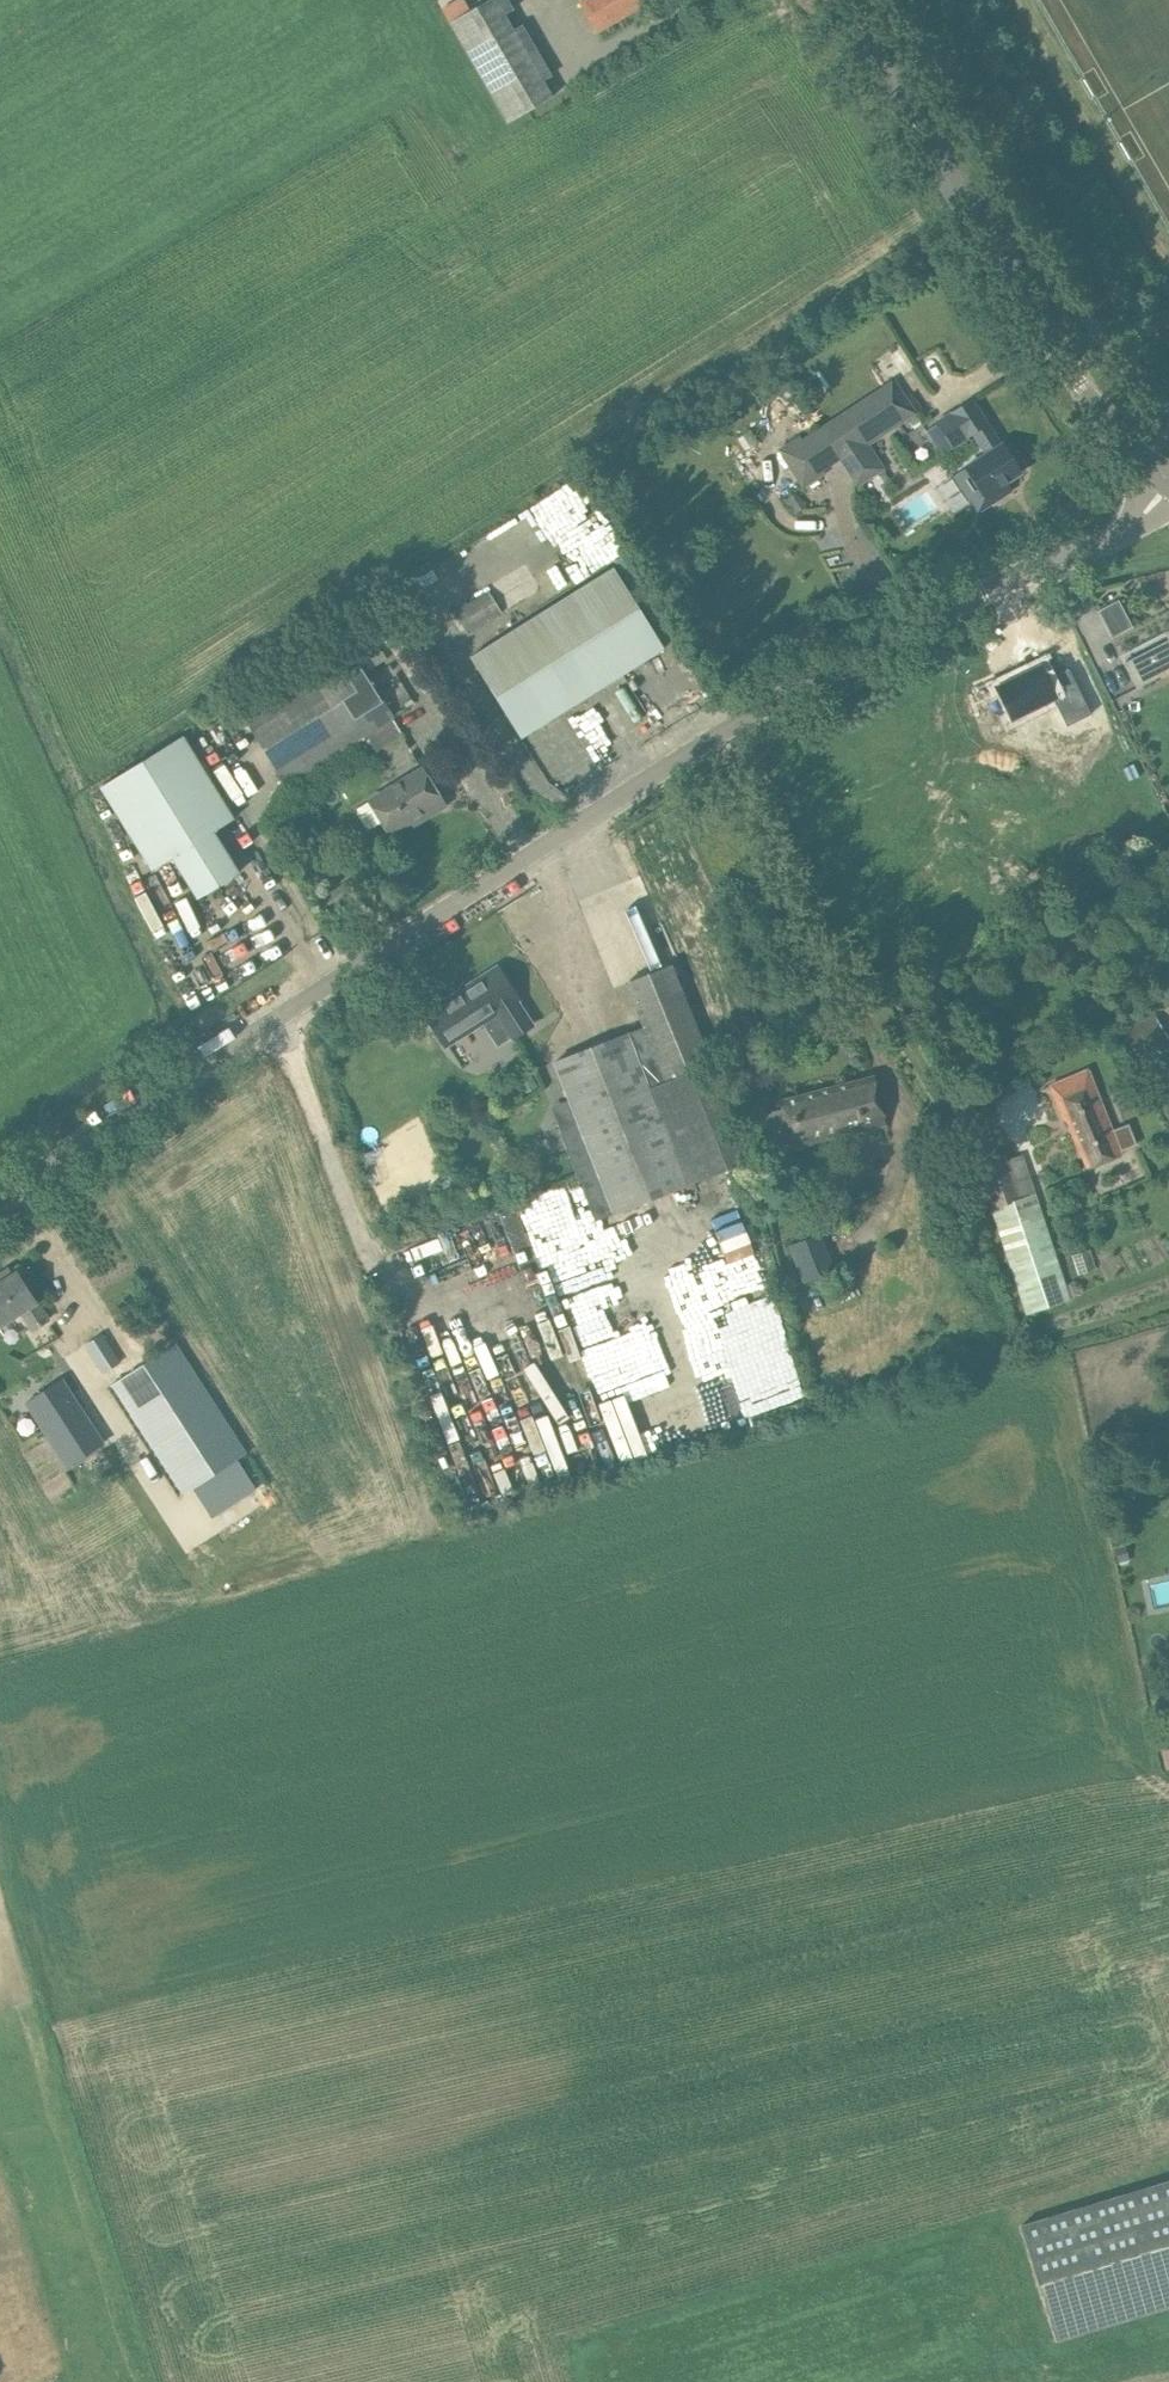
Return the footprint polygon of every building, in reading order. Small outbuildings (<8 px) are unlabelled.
[(550,95),(541,79),(550,74),(521,25),(512,30),(503,13),(512,8),(507,0),(487,0),(449,22),(506,120),(550,95)] [(580,2),(596,31),(640,6),(639,5),(625,13),(618,0),(584,0),(580,2)] [(913,410),(895,382),(803,443),(789,452),(810,484),(824,474),(822,470),(913,410)] [(927,431),(942,454),(953,447),(973,434),(986,454),(966,467),(976,483),(965,491),(978,511),(1010,490),(1005,482),(1020,472),(1014,463),(1016,462),(1018,459),(1018,455),(1013,447),(1009,445),(1005,445),(1003,446),(1002,444),(1001,445),(971,399),(936,422),(938,424),(927,431)] [(746,449),(756,443),(749,431),(739,437),(746,449)] [(911,531),(950,503),(932,478),(893,506),(911,531)] [(664,650),(613,569),(571,596),(622,677),(664,650)] [(502,613),(488,591),(454,613),(467,634),(502,613)] [(622,677),(571,596),(512,633),(563,714),(622,677)] [(1100,609),(1115,638),(1138,626),(1122,597),(1100,609)] [(1137,688),(1168,671),(1168,631),(1164,634),(1165,635),(1166,635),(1168,639),(1124,663),(1137,688)] [(563,714),(512,633),(470,660),(521,741),(563,714)] [(368,736),(392,721),(395,720),(352,649),(243,715),(286,786),(368,736)] [(1041,666),(997,687),(1012,718),(1053,698),(1067,726),(1091,714),(1069,669),(1047,679),(1041,666)] [(401,736),(392,721),(368,736),(376,751),(401,736)] [(235,818),(183,735),(100,787),(151,869),(171,857),(197,899),(239,873),(213,831),(235,818)] [(423,767),(422,765),(400,777),(400,780),(366,799),(368,802),(358,808),(357,814),(365,826),(370,829),(380,823),(389,837),(411,824),(413,828),(448,806),(423,767)] [(278,844),(306,852),(312,830),(284,822),(278,844)] [(687,839),(635,864),(675,945),(727,919),(687,839)] [(748,1161),(671,965),(626,984),(644,1027),(554,1062),(580,1127),(561,1135),(595,1221),(748,1161)] [(518,999),(497,966),(424,1013),(446,1046),(497,1013),(512,1038),(532,1025),(517,1000),(518,999)] [(1149,1008),(1120,1029),(1145,1067),(1168,1051),(1168,1045),(1167,1041),(1168,1040),(1168,1037),(1149,1008)] [(1111,1129),(1097,1092),(1088,1069),(1051,1085),(1065,1121),(1067,1120),(1087,1166),(1121,1152),(1120,1151),(1136,1144),(1127,1122),(1111,1129)] [(515,1078),(524,1094),(538,1086),(528,1070),(515,1078)] [(887,1124),(874,1076),(780,1100),(782,1108),(766,1112),(776,1152),(887,1124)] [(1069,1300),(1033,1194),(1020,1198),(1005,1154),(978,1163),(1028,1313),(1069,1300)] [(550,1194),(523,1202),(534,1237),(560,1229),(550,1194)] [(432,1237),(445,1270),(514,1245),(525,1276),(540,1270),(516,1206),(432,1237)] [(836,1271),(822,1232),(789,1245),(804,1283),(836,1271)] [(16,1272),(0,1282),(0,1322),(1,1324),(21,1312),(32,1330),(48,1319),(36,1301),(35,1301),(16,1272)] [(537,1367),(561,1358),(547,1322),(523,1332),(537,1367)] [(120,1362),(102,1334),(86,1344),(104,1372),(120,1362)] [(160,1353),(111,1384),(183,1495),(193,1488),(212,1517),(256,1489),(238,1459),(247,1453),(176,1342),(160,1353)] [(62,1378),(26,1402),(68,1466),(104,1443),(62,1378)] [(443,1382),(462,1435),(487,1426),(471,1382),(456,1387),(453,1378),(443,1382)] [(1123,1544),(1113,1547),(1117,1561),(1127,1559),(1123,1544)] [(1013,2223),(1048,2338),(1168,2301),(1168,2176),(1013,2223)]
